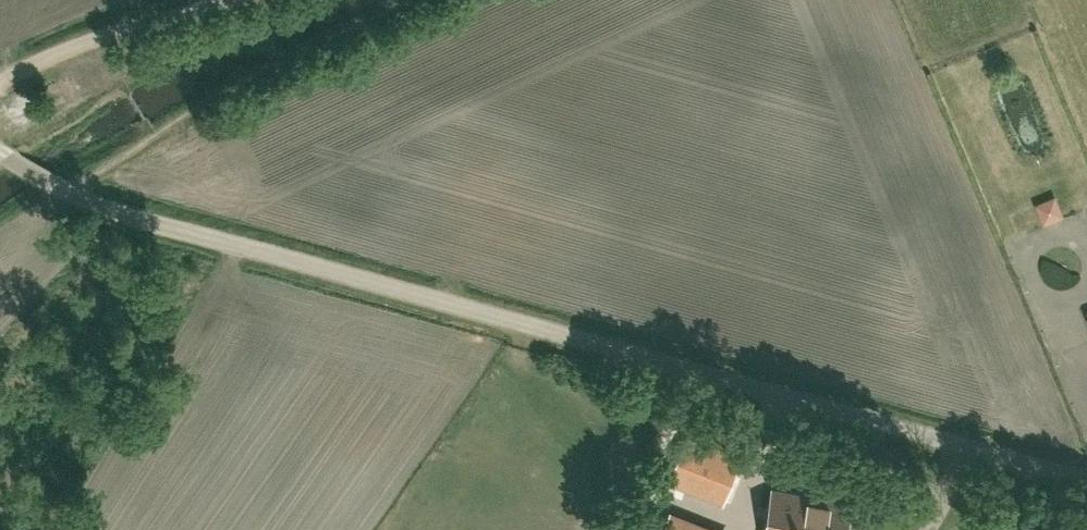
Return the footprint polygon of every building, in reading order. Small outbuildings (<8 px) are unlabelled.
[(724,500),(740,458),(687,438),(671,479),(724,500)] [(849,505),(814,498),(815,497),(772,489),(765,529),(845,529),(849,505)] [(662,529),(687,529),(665,522),(662,529)]
